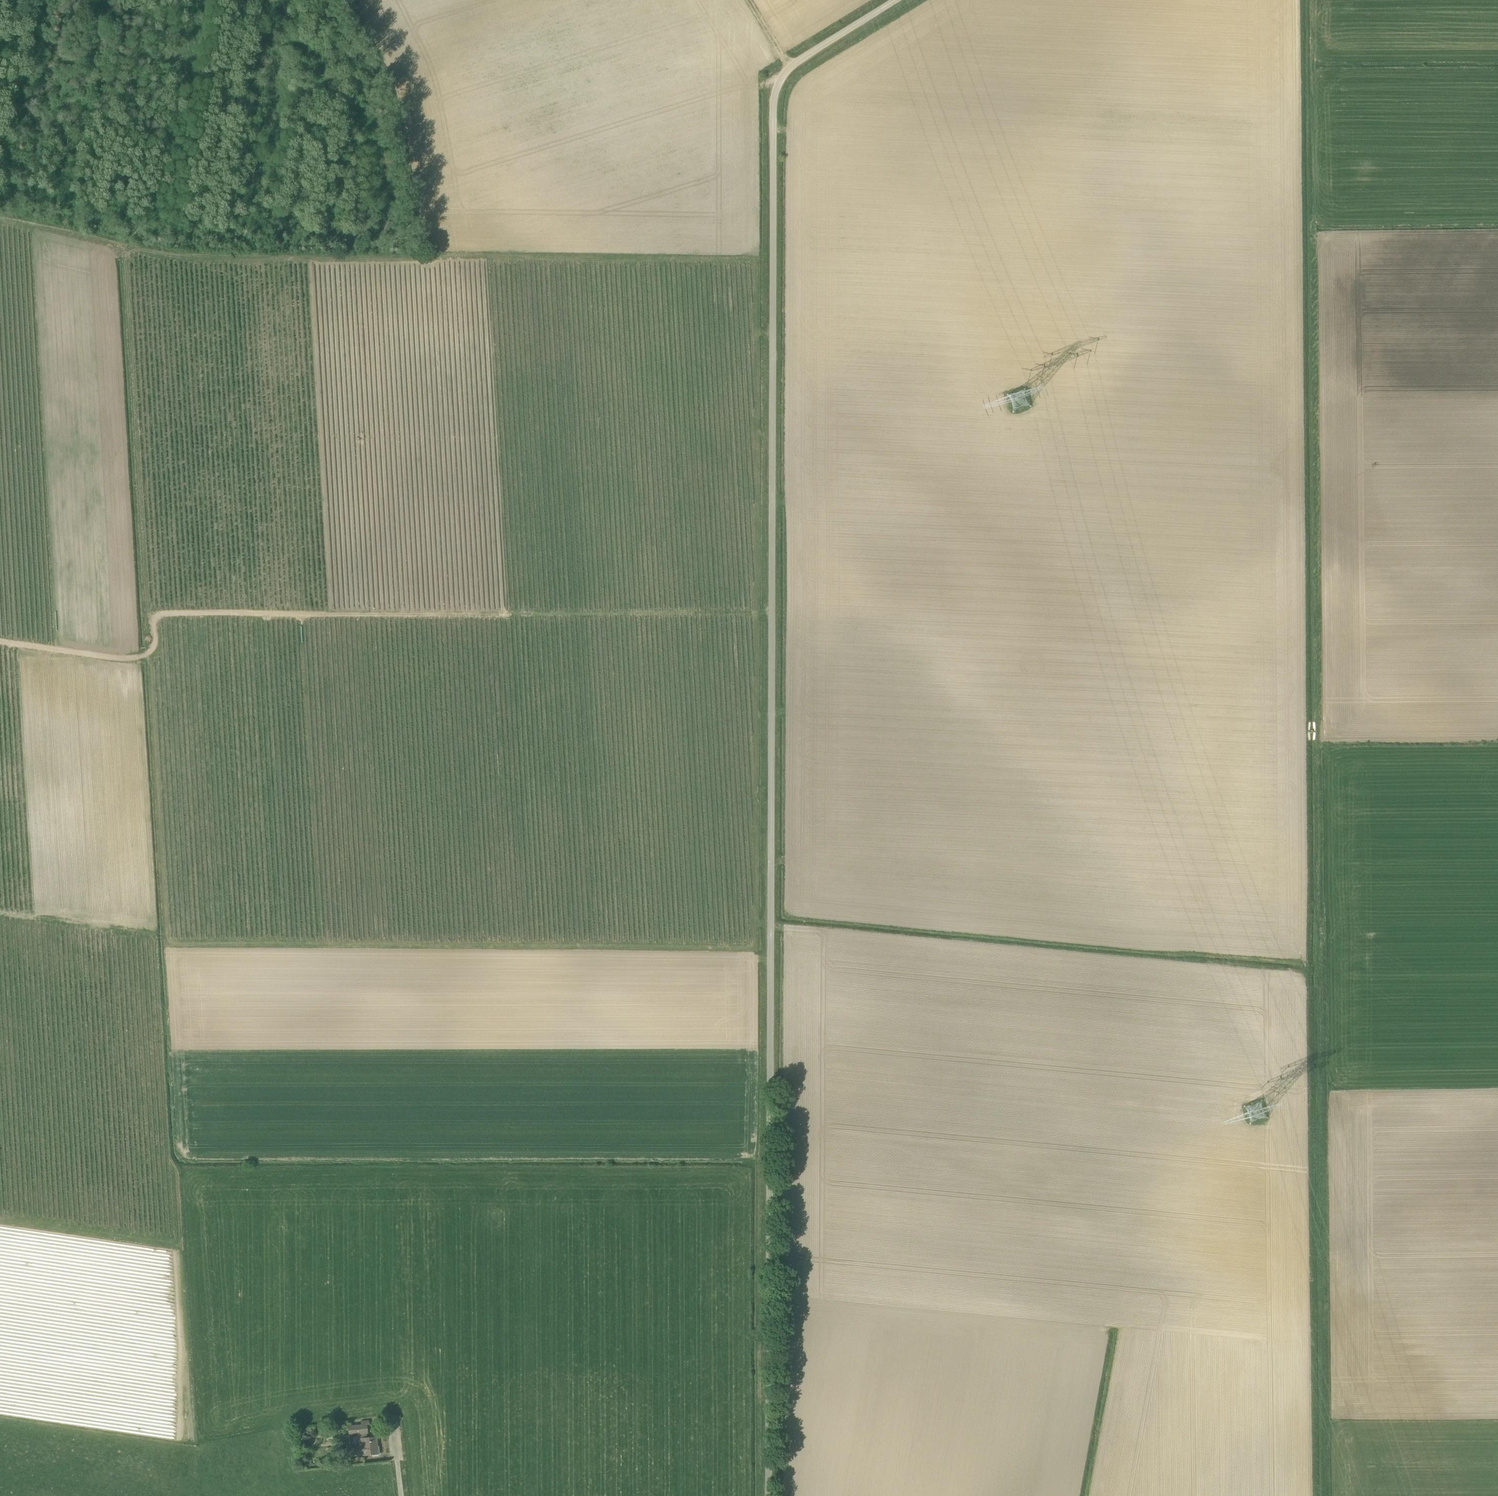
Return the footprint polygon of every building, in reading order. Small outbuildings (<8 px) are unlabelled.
[(363,1454),(363,1455),(371,1454),(373,1456),(378,1455),(380,1453),(379,1446),(377,1445),(376,1437),(367,1438),(367,1433),(367,1432),(367,1425),(348,1426),(349,1434),(357,1433),(358,1445),(347,1446),(348,1455),(363,1454)] [(302,1434),(300,1443),(309,1445),(311,1436),(302,1434)]
